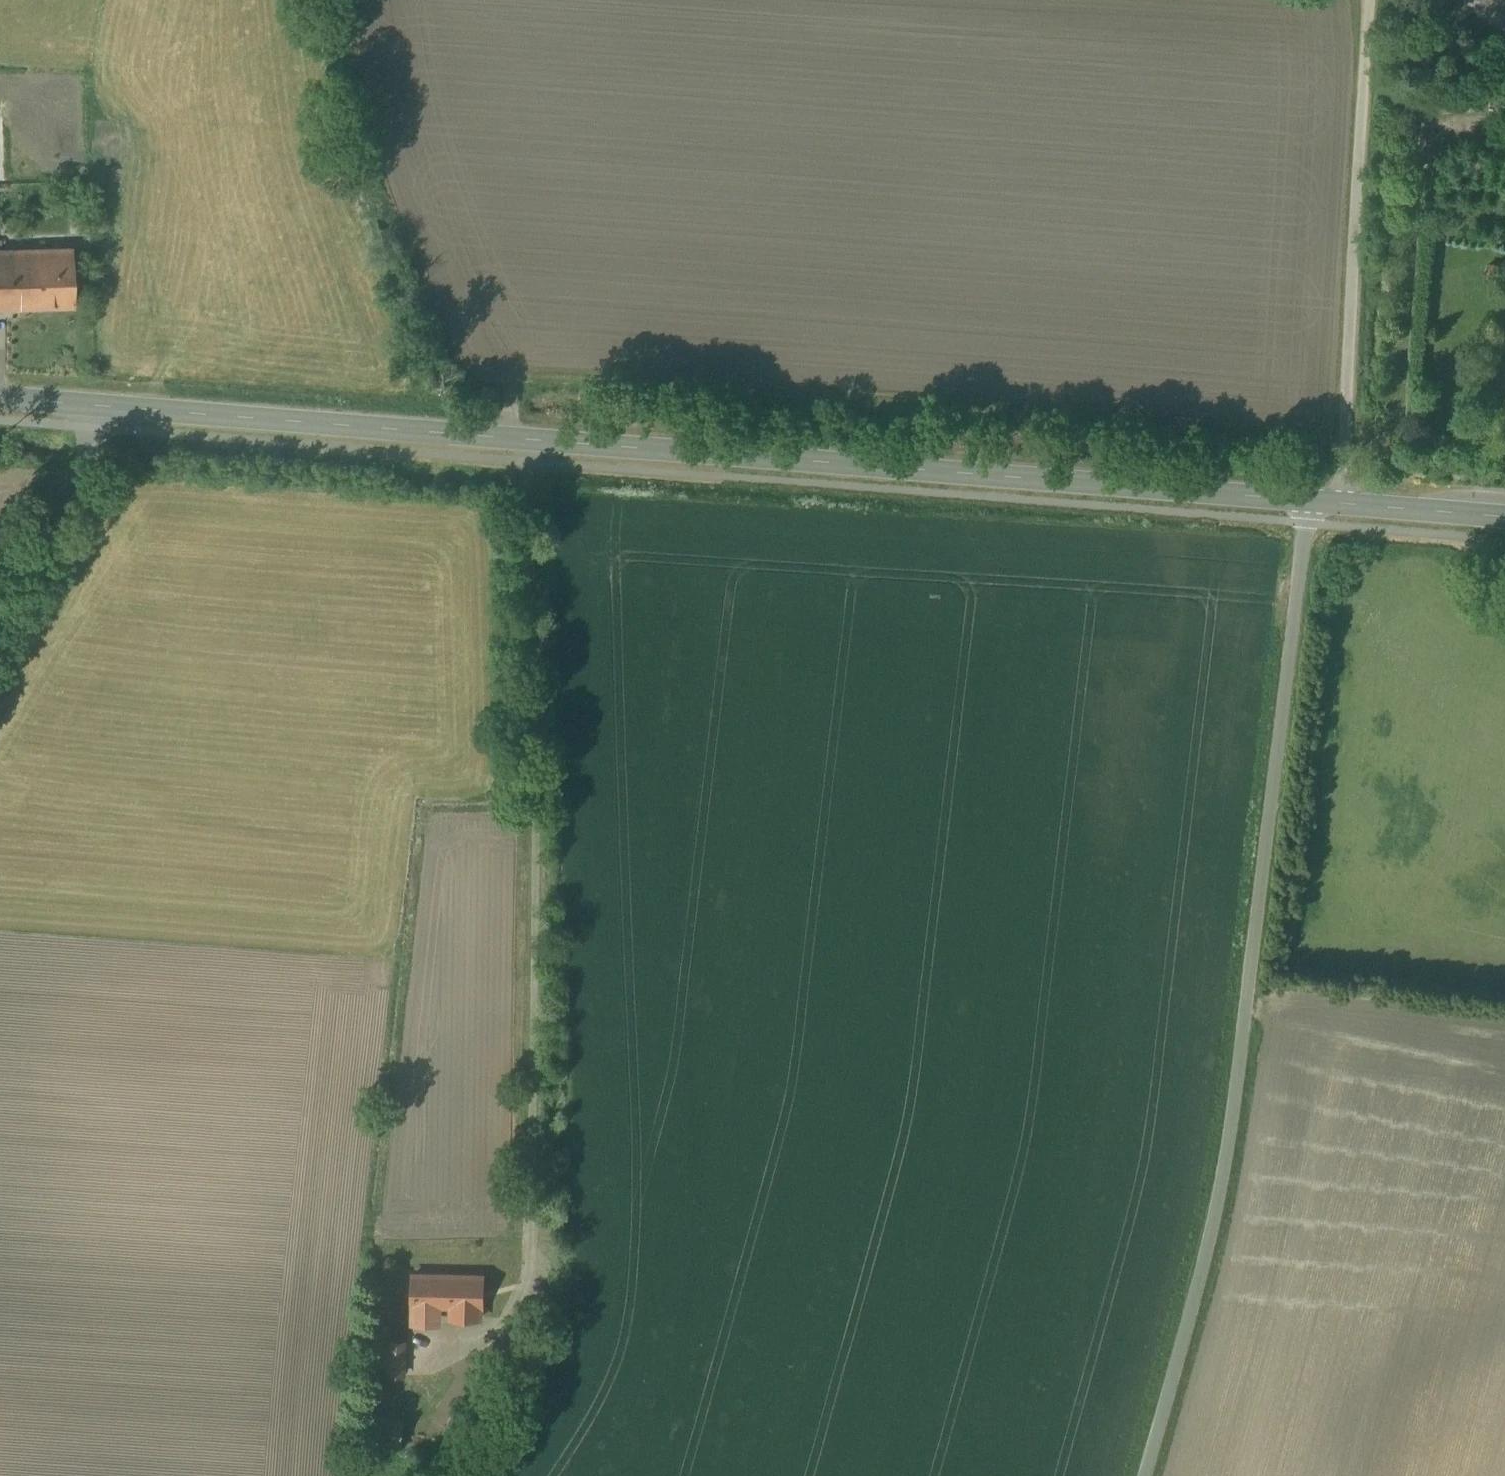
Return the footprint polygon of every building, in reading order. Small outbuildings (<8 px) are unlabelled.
[(72,248),(9,250),(10,309),(74,307),(72,248)] [(10,309),(9,250),(0,250),(0,309),(10,309)] [(482,1276),(414,1274),(413,1323),(452,1324),(452,1317),(481,1318),(482,1276)] [(405,1421),(368,1416),(367,1422),(355,1420),(352,1436),(365,1438),(364,1441),(401,1446),(405,1421)]
